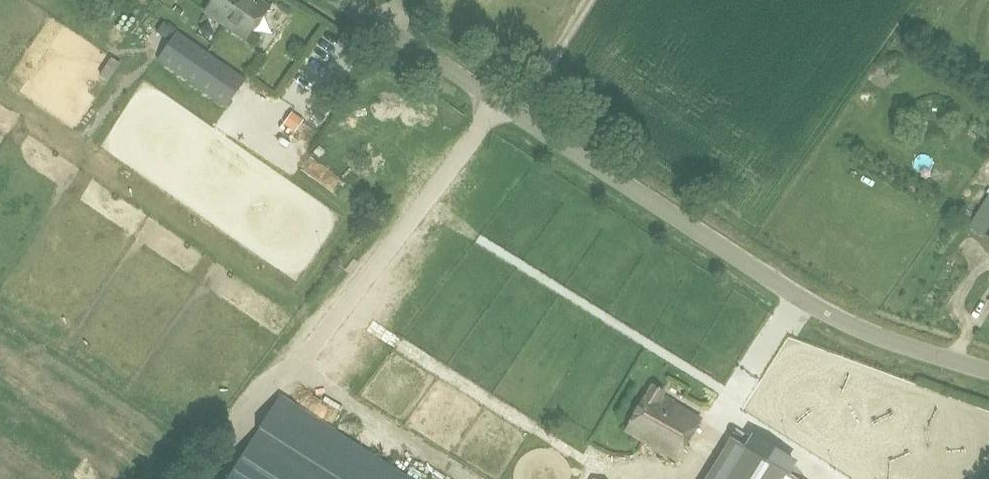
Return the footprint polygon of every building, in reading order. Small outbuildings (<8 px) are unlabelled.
[(260,0),(212,0),(204,12),(247,41),(270,7),(260,0)] [(158,58),(227,106),(245,80),(176,32),(158,58)] [(969,228),(988,241),(988,197),(969,228)] [(625,431),(677,461),(700,420),(661,397),(664,392),(651,385),(625,431)] [(281,396),(228,478),(413,478),(281,396)] [(708,478),(795,478),(732,440),(708,478)]
